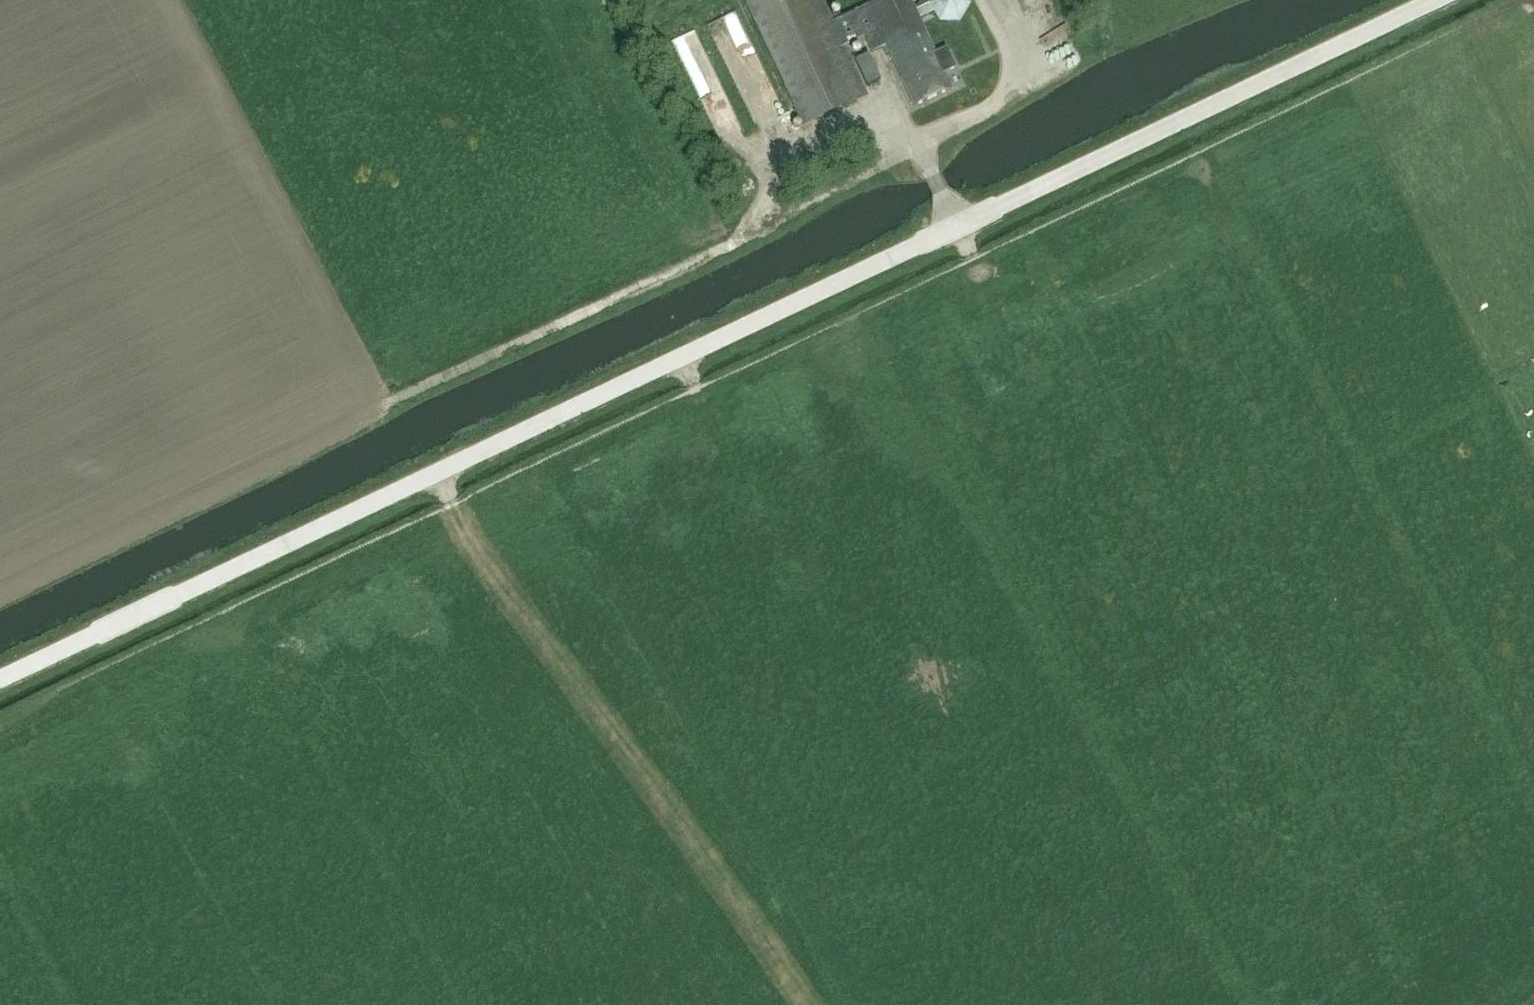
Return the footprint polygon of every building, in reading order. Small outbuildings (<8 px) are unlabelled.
[(763,43),(755,46),(783,104),(790,100),(803,126),(866,96),(842,47),(831,23),(820,0),(743,0),(763,43)] [(831,23),(842,47),(864,37),(871,52),(885,46),(914,107),(951,89),(944,73),(954,68),(945,49),(935,54),(910,0),(879,0),(831,23)] [(1087,57),(1069,21),(1066,23),(1055,0),(1036,0),(1049,28),(1027,38),(1046,77),(1087,57)] [(743,3),(717,14),(726,34),(752,22),(743,3)] [(698,23),(680,34),(695,59),(713,48),(698,23)]
